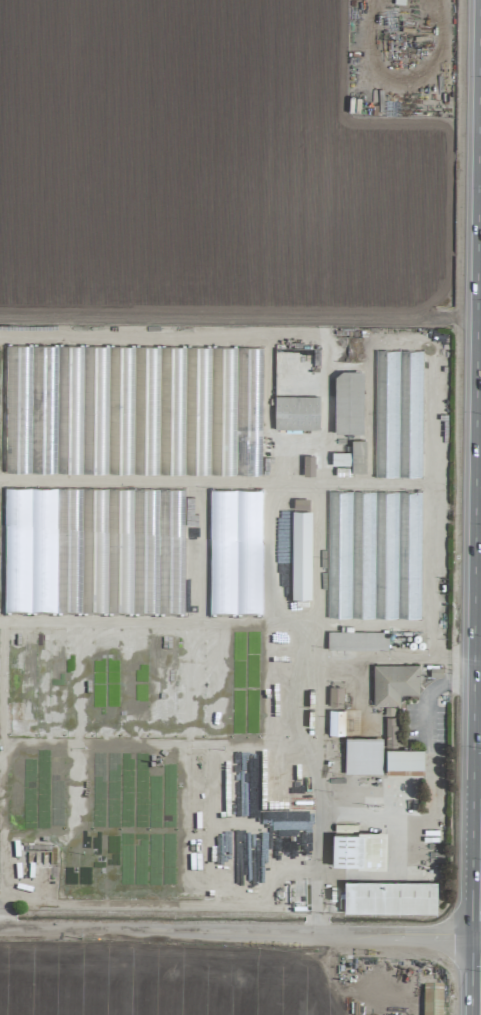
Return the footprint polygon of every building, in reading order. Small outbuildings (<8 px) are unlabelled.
[(421,478),(422,352),(376,351),(374,477),(421,478)] [(363,373),(334,372),(334,434),(362,434),(363,373)] [(82,417),(83,385),(69,385),(68,417),(82,417)] [(274,397),(274,430),(319,431),(320,397),(274,397)] [(366,441),(351,441),(351,453),(331,453),(331,466),(351,466),(351,473),(366,473),(366,441)] [(314,456),(303,457),(304,477),(315,476),(314,456)] [(420,619),(422,493),(352,493),(352,502),(340,501),(340,493),(329,493),(327,618),(420,619)] [(311,512),(292,512),(292,600),(311,600),(311,512)] [(387,652),(388,633),(327,632),(327,650),(387,652)] [(418,665),(373,666),(373,707),(385,706),(386,748),(396,748),(396,706),(400,706),(400,695),(419,695),(418,665)] [(328,706),(342,706),(343,688),(329,687),(328,706)] [(329,736),(344,736),(344,711),(329,711),(329,736)] [(381,774),(382,738),(345,738),(345,774),(381,774)] [(424,750),(386,750),(386,773),(424,773),(424,750)] [(332,833),(331,867),(386,869),(386,834),(332,833)] [(436,914),(437,883),(344,881),(343,913),(436,914)] [(442,986),(422,985),(422,1014),(441,1014),(442,986)]
